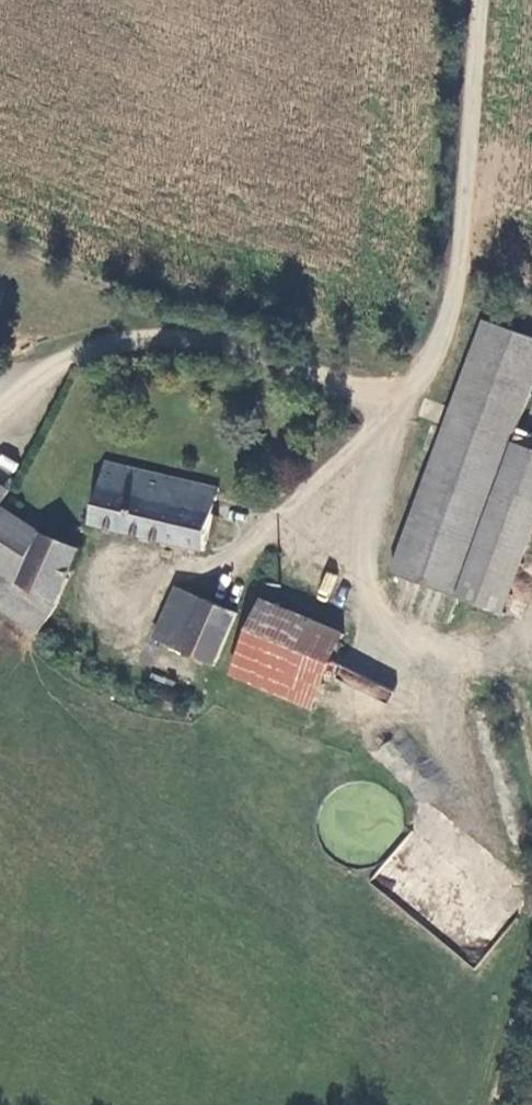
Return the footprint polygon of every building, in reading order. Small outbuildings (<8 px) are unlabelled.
[(531,388),(531,335),(483,317),(392,571),(457,595),(513,441),(531,388)] [(513,441),(457,595),(505,612),(531,536),(531,448),(513,441)] [(216,490),(104,463),(89,524),(201,551),(216,490)] [(3,509),(12,496),(0,488),(0,507),(3,509)] [(42,637),(81,554),(45,537),(3,509),(0,507),(0,609),(42,637)] [(240,614),(172,584),(151,634),(218,664),(240,614)] [(280,601),(248,676),(276,688),(308,613),(280,601)] [(308,613),(276,688),(328,711),(360,636),(308,613)]
